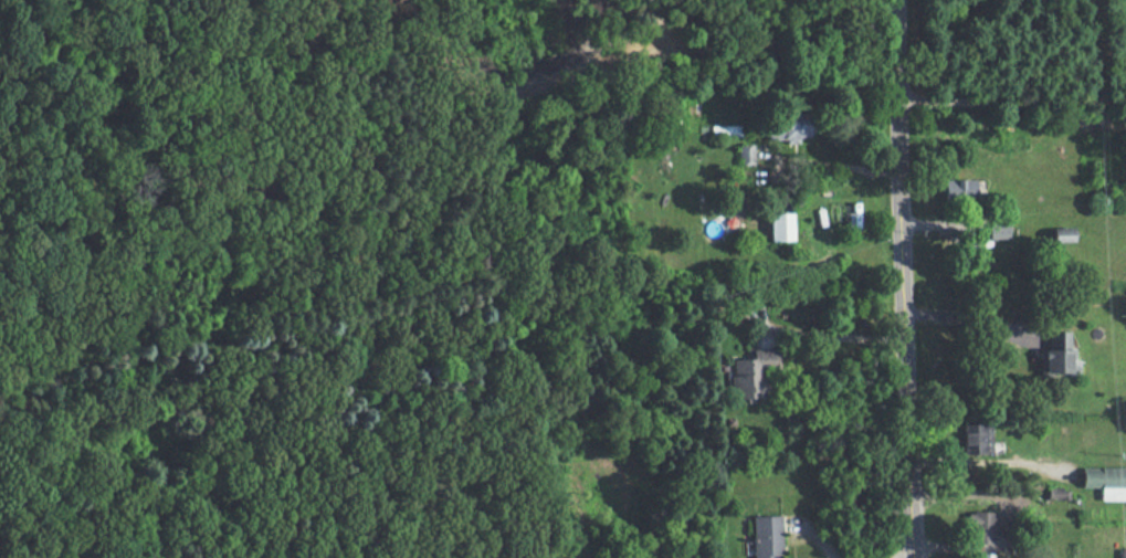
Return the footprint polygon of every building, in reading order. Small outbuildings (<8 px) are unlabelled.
[(768,139),(786,139),(786,141),(809,140),(809,115),(768,116),(768,139)] [(752,164),(753,143),(738,143),(738,163),(752,164)] [(943,179),(944,204),(975,202),(974,178),(943,179)] [(792,239),(791,212),(768,212),(769,240),(792,239)] [(989,238),(1009,237),(1008,223),(989,223),(989,238)] [(1052,226),(1053,241),(1073,240),(1072,225),(1052,226)] [(1042,372),(1071,372),(1070,330),(1047,330),(1048,347),(1041,347),(1042,372)] [(739,399),(763,397),(760,369),(778,368),(776,348),(751,350),(752,355),(727,357),(729,386),(737,385),(739,399)] [(963,444),(974,444),(974,453),(992,453),(991,423),(963,424),(963,444)] [(1081,466),(1081,487),(1100,487),(1100,499),(1125,499),(1125,466),(1081,466)] [(993,510),(967,511),(967,532),(993,532),(993,510)] [(753,557),(777,557),(777,550),(781,550),(780,515),(752,515),(753,557)]
